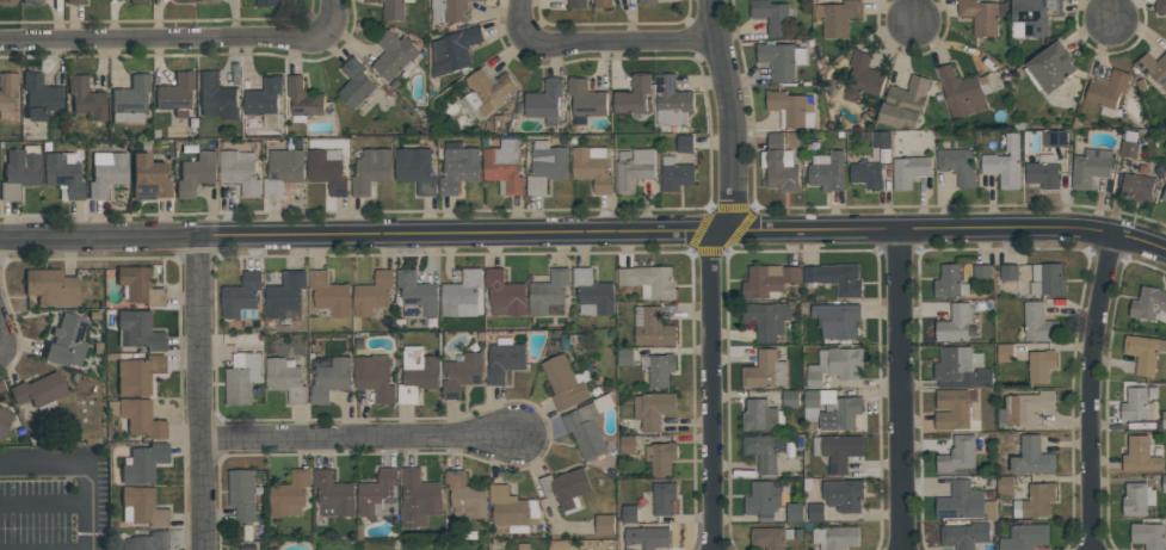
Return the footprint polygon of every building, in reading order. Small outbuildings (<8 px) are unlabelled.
[(378,2),(378,0),(414,0),(414,2),(405,2),(405,20),(382,20),(382,13),(383,13),(383,2),(378,2)] [(433,23),(433,0),(483,0),(483,1),(469,2),(469,21),(433,23)] [(567,8),(567,0),(587,0),(587,7),(581,7),(581,8),(567,8)] [(597,9),(612,8),(612,0),(597,0),(597,9)] [(749,18),(749,0),(770,0),(770,4),(773,4),(789,4),(789,36),(767,36),(767,25),(769,25),(769,18),(764,18),(764,19),(752,19),(752,18),(749,18)] [(843,4),(843,0),(859,0),(862,0),(862,4),(863,4),(863,14),(862,14),(862,18),(847,19),(847,37),(823,38),(823,20),(815,21),(815,5),(822,5),(822,4),(843,4)] [(958,2),(958,0),(977,0),(977,4),(1006,4),(1006,17),(997,17),(997,37),(974,37),(973,17),(958,17),(958,14),(957,14),(957,2),(958,2)] [(1012,20),(1012,0),(1062,0),(1062,16),(1057,16),(1057,14),(1048,14),(1048,37),(1011,37),(1010,20),(1012,20)] [(1155,12),(1155,0),(1165,0),(1165,13),(1156,13),(1156,12),(1155,12)] [(471,66),(451,72),(431,78),(433,62),(432,42),(442,39),(442,37),(480,26),(485,41),(469,45),(470,48),(467,49),(471,66)] [(371,66),(384,52),(375,43),(389,29),(390,30),(390,31),(400,41),(403,36),(421,52),(413,61),(412,60),(409,61),(415,66),(408,73),(402,68),(388,82),(371,66)] [(1025,64),(1060,39),(1068,52),(1069,51),(1075,60),(1072,63),(1076,70),(1063,80),(1066,82),(1049,95),(1043,88),(1038,92),(1023,69),(1026,67),(1025,64)] [(794,44),(794,49),(806,49),(806,64),(795,64),(795,82),(771,82),(771,63),(757,63),(757,55),(754,55),(754,44),(776,44),(794,44)] [(845,93),(853,68),(847,67),(853,50),(871,56),(866,69),(886,75),(878,98),(860,92),(859,97),(845,93)] [(1156,62),(1165,52),(1165,92),(1149,74),(1146,78),(1140,72),(1136,74),(1131,69),(1134,67),(1131,64),(1139,57),(1140,58),(1147,52),(1156,62)] [(377,86),(353,110),(338,93),(351,79),(340,68),(353,55),(356,58),(366,69),(364,73),(377,86)] [(954,120),(936,68),(951,63),(956,79),(958,78),(960,81),(977,75),(977,78),(985,75),(991,93),(983,95),(988,109),(954,120)] [(470,115),(459,99),(473,91),(469,87),(468,87),(465,84),(467,82),(464,80),(481,68),(491,82),(506,72),(518,87),(502,99),(505,103),(483,118),(482,116),(470,115)] [(1090,80),(1094,81),(1096,78),(1108,81),(1111,72),(1112,72),(1113,68),(1131,74),(1124,94),(1121,92),(1115,110),(1116,110),(1112,118),(1099,115),(1102,106),(1084,100),(1090,80)] [(156,86),(175,86),(175,72),(185,72),(185,69),(193,69),(193,88),(189,88),(189,107),(156,107),(156,86)] [(239,120),(222,120),(222,116),(200,117),(200,73),(198,73),(198,70),(218,69),(218,88),(236,87),(236,109),(239,109),(239,120)] [(13,118),(0,118),(0,73),(2,73),(2,70),(12,70),(12,73),(19,73),(19,79),(18,79),(18,93),(17,93),(17,98),(12,98),(13,118)] [(61,86),(61,110),(47,110),(47,120),(27,120),(27,91),(24,91),(24,73),(42,73),(42,86),(61,86)] [(649,74),(650,94),(646,94),(646,113),(613,115),(612,92),(625,92),(625,93),(633,93),(633,88),(631,88),(630,76),(631,76),(631,74),(635,74),(635,73),(646,73),(646,74),(649,74)] [(105,93),(105,110),(106,110),(106,120),(91,120),(91,113),(73,113),(73,94),(69,94),(69,74),(87,74),(87,88),(86,88),(86,93),(105,93)] [(655,74),(675,74),(675,88),(674,89),(674,92),(693,92),(693,112),(687,112),(687,124),(680,124),(680,125),(656,125),(656,75),(655,75),(655,74)] [(930,79),(915,130),(901,125),(900,129),(877,122),(883,103),(884,103),(890,85),(901,88),(900,89),(907,91),(908,88),(907,87),(911,74),(930,79)] [(112,122),(112,88),(131,88),(131,75),(149,75),(149,92),(146,92),(146,112),(143,112),(143,122),(112,122)] [(277,113),(245,115),(243,91),(263,91),(263,78),(276,78),(276,75),(283,75),(283,80),(280,80),(282,94),(277,94),(277,113)] [(325,116),(306,116),(306,122),(292,122),(291,98),(288,98),(288,75),(303,75),(303,91),(306,91),(306,95),(323,95),(325,116)] [(545,117),(525,117),(525,93),(544,93),(544,79),(549,79),(549,78),(560,78),(560,79),(562,79),(562,97),(559,97),(559,98),(559,117),(557,117),(557,125),(545,126),(545,117)] [(606,92),(606,116),(586,116),(586,125),(573,125),(573,117),(573,97),(568,97),(568,79),(588,79),(587,92),(606,92)] [(781,129),(781,111),(766,111),(766,97),(765,97),(765,91),(770,91),(770,92),(785,92),(785,95),(789,95),(813,95),(813,112),(814,112),(814,128),(781,129)] [(1145,144),(1142,160),(1136,159),(1136,160),(1118,156),(1122,140),(1123,141),(1125,130),(1139,132),(1136,143),(1145,144)] [(871,148),(872,131),(889,131),(889,148),(871,148)] [(1066,131),(1067,147),(1049,148),(1049,147),(1043,147),(1042,134),(1049,134),(1049,131),(1066,131)] [(800,192),(781,192),(781,189),(769,189),(769,186),(761,186),(761,180),(769,179),(767,168),(761,168),(761,153),(767,152),(767,134),(784,134),(784,152),(794,150),(794,166),(798,166),(800,185),(800,192)] [(1019,190),(1000,190),(1000,173),(981,173),(981,155),(997,155),(997,156),(1006,156),(1010,156),(1010,153),(1006,153),(1005,134),(1019,134),(1019,190)] [(678,153),(677,136),(693,135),(693,153),(678,153)] [(524,196),(500,196),(500,180),(483,181),(483,149),(500,148),(500,138),(519,138),(519,178),(524,178),(524,196)] [(528,196),(528,177),(532,177),(532,143),(535,143),(535,141),(549,141),(549,148),(568,148),(568,180),(547,180),(547,196),(528,196)] [(458,194),(440,194),(440,178),(444,178),(444,160),(445,160),(445,142),(463,142),(463,149),(480,148),(480,180),(458,180),(458,194)] [(7,149),(23,149),(23,146),(38,144),(38,154),(39,154),(39,185),(19,185),(19,200),(1,200),(1,181),(5,181),(5,162),(7,162),(7,149)] [(606,148),(606,157),(607,157),(609,175),(612,175),(612,194),(594,194),(594,180),(573,180),(572,148),(591,148),(606,148)] [(393,181),(370,181),(371,197),(352,197),(352,177),(357,177),(357,159),(363,159),(363,149),(393,149),(393,181)] [(396,181),(396,150),(431,149),(431,178),(436,178),(436,197),(417,197),(417,181),(396,181)] [(655,149),(655,179),(635,179),(635,194),(631,194),(630,196),(621,196),(621,194),(617,194),(616,160),(618,160),(618,152),(630,152),(630,160),(633,160),(633,149),(655,149)] [(975,187),(957,189),(957,174),(951,174),(951,172),(937,172),(937,150),(974,149),(975,187)] [(1111,152),(1111,160),(1113,160),(1112,169),(1110,169),(1110,178),(1090,175),(1088,191),(1086,191),(1085,191),(1074,191),(1074,190),(1071,190),(1073,155),(1084,156),(1085,149),(1111,152)] [(264,198),(264,179),(269,179),(269,150),(303,150),(303,183),(283,183),(283,198),(264,198)] [(344,150),(344,178),(347,178),(347,197),(329,198),(329,183),(308,183),(308,150),(344,150)] [(844,191),(822,191),(822,186),(808,186),(808,165),(813,165),(812,155),(829,155),(829,150),(844,150),(844,191)] [(177,198),(177,180),(180,180),(180,161),(197,161),(198,152),(216,152),(216,184),(195,184),(195,198),(177,198)] [(220,184),(220,152),(239,152),(239,153),(255,153),(255,180),(260,180),(260,198),(241,198),(241,184),(220,184)] [(60,187),(58,187),(58,185),(44,185),(43,153),(74,153),(74,162),(79,162),(79,180),(84,180),(84,199),(60,199),(60,187)] [(93,153),(128,153),(128,184),(106,184),(106,199),(88,199),(88,181),(93,181),(93,153)] [(132,153),(150,153),(150,162),(167,162),(167,181),(171,181),(171,197),(155,197),(155,199),(134,199),(132,153)] [(679,192),(661,192),(661,183),(662,183),(662,156),(675,156),(675,165),(695,165),(695,185),(679,185),(679,192)] [(931,177),(918,177),(918,178),(912,178),(912,190),(893,191),(893,159),(909,159),(909,157),(931,157),(931,177)] [(883,190),(865,190),(865,184),(850,184),(850,163),(860,163),(860,160),(866,160),(866,163),(882,163),(882,180),(883,180),(883,190)] [(1059,162),(1059,179),(1060,179),(1060,190),(1041,190),(1041,184),(1026,184),(1025,163),(1059,162)] [(1154,178),(1152,197),(1153,197),(1152,204),(1133,200),(1133,197),(1119,194),(1124,173),(1154,178)] [(1066,296),(1060,296),(1060,295),(1030,296),(1030,283),(1034,283),(1032,265),(1041,265),(1041,264),(1062,264),(1062,277),(1066,277),(1066,296)] [(862,298),(838,298),(838,284),(819,284),(819,283),(814,283),(814,289),(807,289),(807,282),(804,282),(804,267),(820,267),(820,266),(837,266),(837,265),(858,265),(859,279),(862,279),(862,298)] [(961,265),(961,284),(968,284),(968,296),(961,296),(961,297),(945,297),(945,298),(934,298),(934,280),(940,279),(940,274),(940,265),(961,265)] [(992,265),(992,280),(974,280),(974,265),(992,265)] [(1000,282),(1000,265),(1018,265),(1018,280),(1000,282)] [(642,298),(642,285),(633,285),(618,285),(618,270),(636,270),(636,268),(649,268),(649,267),(672,266),(672,280),(675,280),(675,299),(650,301),(650,298),(642,298)] [(749,267),(782,266),(782,268),(798,267),(798,283),(784,283),(784,291),(778,291),(779,298),(753,298),(753,299),(742,299),(742,282),(748,282),(748,278),(749,278),(749,267)] [(149,267),(149,288),(165,288),(165,307),(146,307),(146,302),(127,302),(127,285),(118,285),(118,267),(149,267)] [(569,267),(570,286),(566,286),(566,305),(565,305),(565,315),(530,315),(530,283),(550,283),(550,267),(569,267)] [(62,268),(62,277),(78,276),(78,295),(79,295),(79,304),(38,305),(38,295),(26,295),(25,270),(62,268)] [(482,268),(482,288),(477,288),(477,317),(442,317),(442,284),(462,284),(462,268),(482,268)] [(526,315),(507,316),(507,315),(491,315),(491,288),(486,289),(486,268),(504,268),(504,284),(525,284),(526,315)] [(613,315),(580,315),(580,305),(579,305),(579,288),(574,288),(574,268),(592,268),(593,283),(613,283),(613,315)] [(354,317),(354,285),(376,285),(375,270),(394,270),(394,289),(390,289),(390,308),(372,308),(372,317),(354,317)] [(438,316),(405,317),(403,309),(402,289),(397,289),(397,270),(417,270),(417,285),(437,284),(438,316)] [(222,286),(243,286),(243,271),(261,271),(261,290),(257,290),(257,317),(223,319),(222,286)] [(306,271),(306,289),(301,289),(301,320),(283,320),(283,319),(266,319),(266,285),(283,285),(283,271),(306,271)] [(350,317),(332,317),(332,309),(315,309),(314,290),(309,290),(309,271),(328,271),(329,285),(350,285),(350,317)] [(1159,289),(1165,292),(1165,324),(1155,319),(1154,321),(1129,316),(1133,299),(1139,301),(1142,285),(1159,289)] [(1059,342),(1041,342),(1041,341),(1024,341),(1024,302),(1044,302),(1044,321),(1059,321),(1059,342)] [(786,303),(790,307),(791,320),(783,321),(784,335),(776,335),(776,344),(757,344),(757,323),(744,325),(744,304),(758,304),(758,305),(775,305),(775,304),(786,303)] [(937,341),(936,322),(951,322),(951,303),(970,303),(970,319),(968,319),(968,340),(937,341)] [(822,327),(819,327),(819,319),(812,319),(812,305),(860,305),(860,321),(856,321),(856,327),(858,327),(858,338),(856,338),(856,340),(835,340),(835,339),(822,339),(822,327)] [(662,308),(662,320),(664,320),(664,326),(675,326),(675,345),(635,345),(635,308),(662,308)] [(118,310),(150,310),(150,330),(165,330),(165,351),(147,351),(147,346),(118,346),(118,310)] [(79,366),(68,363),(67,367),(43,359),(49,342),(53,344),(55,336),(51,335),(54,327),(57,328),(63,313),(87,320),(80,341),(87,344),(79,366)] [(1125,335),(1165,341),(1165,352),(1158,351),(1154,377),(1135,375),(1137,356),(1123,354),(1123,351),(1124,339),(1125,339),(1125,335)] [(526,345),(526,370),(505,370),(505,385),(487,385),(487,367),(489,367),(489,345),(496,345),(496,338),(512,338),(512,345),(526,345)] [(997,363),(1013,363),(1014,344),(997,344),(997,363)] [(422,346),(422,351),(422,357),(439,357),(438,389),(418,389),(418,404),(399,404),(399,385),(403,385),(403,351),(405,351),(405,346),(422,346)] [(993,388),(938,389),(938,382),(934,382),(934,363),(940,363),(940,347),(971,347),(971,353),(982,353),(982,370),(992,370),(993,388)] [(617,366),(617,348),(633,348),(634,365),(617,366)] [(863,348),(863,367),(859,367),(859,381),(838,381),(838,375),(829,375),(829,373),(822,373),(822,388),(807,389),(807,371),(807,365),(819,365),(819,351),(828,350),(828,348),(839,348),(839,350),(856,350),(856,348),(863,348)] [(742,388),(741,367),(758,367),(758,350),(777,350),(777,361),(785,361),(786,385),(776,385),(776,388),(742,388)] [(1029,384),(1028,352),(1044,352),(1044,351),(1055,351),(1055,353),(1056,353),(1056,369),(1049,369),(1049,384),(1029,384)] [(483,384),(461,384),(461,400),(443,400),(443,381),(446,381),(446,375),(443,375),(443,363),(449,363),(449,361),(463,361),(463,352),(483,352),(483,384)] [(263,353),(263,383),(252,383),(252,406),(226,406),(226,369),(234,369),(233,353),(263,353)] [(586,369),(592,379),(584,383),(591,397),(559,414),(550,396),(556,394),(542,364),(565,353),(574,375),(586,369)] [(119,395),(119,376),(118,376),(117,359),(146,359),(146,354),(166,354),(166,373),(150,373),(150,395),(119,395)] [(649,388),(649,356),(665,356),(665,354),(674,354),(674,358),(675,357),(675,370),(675,372),(670,372),(670,376),(668,376),(668,388),(649,388)] [(354,390),(354,358),(371,357),(371,356),(389,356),(390,385),(394,385),(395,404),(375,404),(375,390),(354,390)] [(285,367),(302,366),(302,387),(307,387),(307,406),(288,406),(288,390),(267,390),(267,359),(285,358),(285,367)] [(351,358),(351,389),(329,389),(329,404),(311,404),(311,385),(311,358),(351,358)] [(17,406),(8,389),(25,381),(26,384),(56,370),(67,394),(55,400),(58,409),(42,418),(37,407),(35,408),(30,398),(17,406)] [(1147,388),(1147,403),(1152,403),(1152,418),(1147,418),(1147,420),(1133,420),(1133,421),(1121,421),(1121,403),(1127,403),(1127,388),(1147,388)] [(798,390),(798,408),(783,408),(783,390),(798,390)] [(855,430),(820,431),(820,413),(838,412),(838,410),(825,410),(825,404),(820,404),(820,408),(819,408),(819,421),(804,422),(803,390),(835,390),(835,398),(852,397),(852,396),(862,396),(862,414),(856,415),(856,419),(855,419),(855,430)] [(936,431),(934,413),(949,412),(949,410),(936,410),(936,390),(968,390),(968,406),(969,406),(969,430),(954,430),(954,431),(936,431)] [(998,426),(998,409),(1005,409),(1005,396),(1018,396),(1018,395),(1038,395),(1038,390),(1055,390),(1055,408),(1041,408),(1041,414),(1038,414),(1038,428),(1017,428),(1017,426),(998,426)] [(561,416),(593,402),(593,401),(610,393),(616,407),(599,414),(601,418),(594,421),(609,452),(586,462),(572,432),(568,433),(561,416)] [(675,394),(675,414),(660,414),(660,433),(642,433),(642,420),(634,420),(634,396),(643,396),(643,394),(675,394)] [(166,439),(147,439),(147,434),(128,434),(128,418),(118,418),(118,398),(150,398),(150,420),(166,420),(166,439)] [(767,398),(767,408),(778,408),(778,410),(783,410),(784,425),(778,425),(778,431),(749,431),(749,432),(742,432),(742,413),(746,413),(746,400),(767,398)] [(4,438),(0,437),(0,408),(13,414),(4,438)] [(1055,474),(1011,475),(1011,457),(1020,457),(1020,434),(1041,434),(1041,455),(1055,453),(1055,458),(1056,458),(1056,469),(1055,469),(1055,474)] [(863,435),(863,440),(864,440),(864,453),(863,453),(863,457),(847,457),(847,475),(829,475),(828,461),(829,461),(829,456),(821,456),(821,455),(813,455),(813,438),(820,437),(863,435)] [(975,469),(952,469),(952,472),(937,472),(937,456),(950,456),(950,449),(954,449),(954,435),(975,435),(975,469)] [(1162,471),(1123,471),(1122,455),(1128,455),(1128,435),(1149,435),(1149,457),(1162,457),(1162,471)] [(636,455),(619,455),(619,437),(635,437),(636,455)] [(777,475),(776,475),(776,477),(760,477),(760,475),(758,475),(758,455),(742,455),(742,437),(786,437),(786,452),(777,452),(777,475)] [(122,483),(122,465),(130,465),(130,447),(150,447),(150,443),(168,443),(168,462),(154,462),(154,483),(122,483)] [(678,443),(678,461),(672,461),(672,465),(671,465),(671,476),(652,476),(652,462),(644,462),(644,446),(652,446),(650,444),(670,444),(670,443),(678,443)] [(443,515),(427,515),(427,527),(402,527),(402,505),(403,505),(403,486),(401,486),(401,468),(421,466),(421,483),(442,483),(443,515)] [(397,468),(397,514),(376,514),(376,520),(368,520),(368,517),(358,517),(358,483),(380,484),(380,468),(397,468)] [(538,480),(551,475),(553,478),(582,468),(592,490),(576,496),(580,506),(562,513),(560,503),(559,505),(554,494),(545,496),(538,480)] [(310,469),(310,487),(306,487),(306,507),(302,507),(302,517),(270,517),(270,484),(291,484),(291,469),(310,469)] [(354,517),(320,517),(320,507),(319,507),(319,488),(314,488),(314,470),(332,469),(333,483),(354,483),(354,517)] [(254,470),(254,523),(236,523),(236,507),(229,507),(229,470),(254,470)] [(486,487),(487,519),(469,519),(469,517),(455,517),(455,509),(451,509),(451,490),(446,490),(446,471),(465,471),(465,487),(486,487)] [(997,495),(997,477),(1013,477),(1013,495),(997,495)] [(970,480),(970,492),(985,492),(985,501),(997,501),(997,521),(986,521),(986,514),(985,514),(985,518),(937,518),(936,499),(951,499),(951,480),(970,480)] [(781,481),(781,508),(778,508),(773,514),(745,514),(745,496),(751,496),(751,481),(781,481)] [(863,481),(864,500),(860,500),(860,513),(840,514),(840,512),(827,513),(827,500),(822,500),(822,481),(863,481)] [(677,483),(677,501),(674,502),(674,515),(653,515),(653,483),(677,483)] [(1056,483),(1056,501),(1049,501),(1049,517),(1030,517),(1030,518),(1013,518),(1013,500),(1029,500),(1029,484),(1047,484),(1047,483),(1056,483)] [(1155,506),(1147,506),(1147,515),(1123,517),(1123,498),(1125,498),(1125,483),(1147,483),(1147,487),(1150,487),(1150,490),(1155,490),(1155,506)] [(529,533),(508,533),(508,526),(493,526),(493,505),(489,505),(489,484),(510,484),(510,496),(517,496),(517,500),(536,500),(541,512),(541,518),(538,518),(538,525),(529,525),(529,533)] [(123,521),(123,487),(154,487),(154,508),(169,508),(169,527),(150,527),(150,523),(131,523),(131,521),(123,521)] [(803,521),(786,521),(786,503),(803,503),(803,521)] [(823,521),(808,521),(808,503),(823,503),(823,521)] [(622,524),(622,506),(637,506),(637,524),(622,524)] [(596,536),(596,514),(615,514),(615,536),(596,536)] [(974,543),(974,549),(956,549),(956,545),(940,545),(940,526),(971,526),(971,523),(989,523),(989,543),(974,543)] [(1164,525),(1164,549),(1145,549),(1145,544),(1131,544),(1130,524),(1146,524),(1146,525),(1164,525)] [(1032,545),(1032,549),(1000,549),(999,538),(1011,538),(1011,527),(1014,527),(1014,525),(1048,525),(1049,545),(1032,545)] [(785,539),(785,549),(765,549),(765,548),(751,548),(751,532),(752,532),(752,529),(785,527),(785,530),(794,529),(794,539),(785,539)] [(844,548),(844,549),(820,549),(820,543),(813,543),(813,529),(827,529),(827,527),(858,527),(858,546),(844,548)] [(654,548),(654,549),(625,549),(625,529),(670,529),(670,548),(654,548)] [(169,531),(169,549),(158,549),(123,549),(123,539),(131,539),(131,537),(150,536),(149,532),(169,531)]
